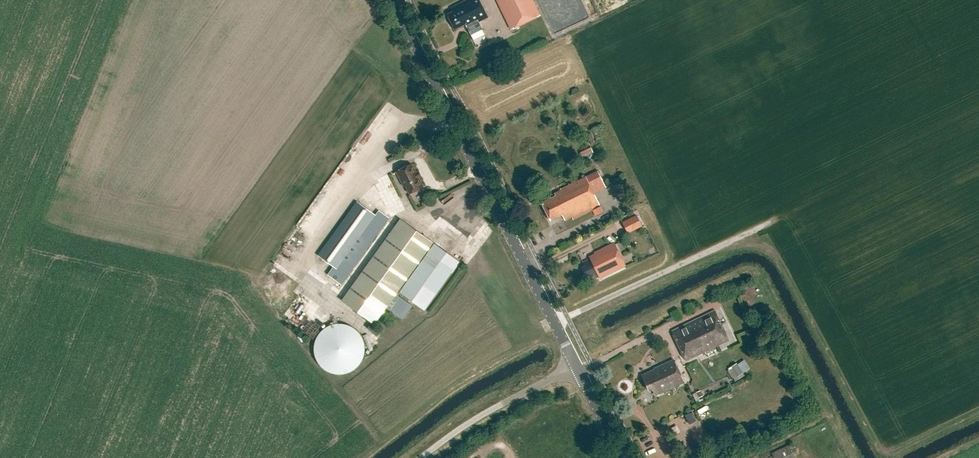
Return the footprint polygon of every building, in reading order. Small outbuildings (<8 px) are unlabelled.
[(451,9),(453,12),(447,15),(455,30),(465,25),(471,36),(483,30),(479,22),(488,18),(479,0),(468,0),(451,9)] [(511,30),(540,16),(532,0),(497,0),(511,30)] [(416,174),(417,174),(412,164),(396,172),(404,187),(406,186),(410,194),(424,187),(419,178),(418,179),(416,174)] [(556,197),(543,203),(551,221),(562,215),(565,221),(591,208),(592,210),(600,206),(591,188),(586,177),(573,184),(573,183),(561,189),(562,191),(555,194),(556,197)] [(328,275),(341,285),(347,277),(389,218),(378,210),(375,215),(357,202),(318,256),(333,267),(328,275)] [(642,227),(637,215),(622,223),(628,234),(642,227)] [(401,219),(342,301),(375,325),(398,292),(434,243),(401,219)] [(434,243),(398,292),(424,311),(460,262),(434,243)] [(583,263),(585,267),(582,268),(587,278),(589,276),(591,281),(599,277),(600,280),(602,279),(602,278),(625,267),(614,244),(591,255),(589,256),(590,259),(583,263)] [(672,332),(686,361),(729,340),(715,311),(672,332)] [(322,331),(322,332),(321,332),(320,333),(320,334),(319,335),(319,336),(318,336),(317,337),(317,338),(317,339),(316,340),(316,341),(315,342),(315,343),(315,344),(315,345),(315,346),(314,347),(314,348),(314,349),(314,350),(314,351),(314,352),(314,353),(315,354),(315,355),(315,356),(315,357),(316,358),(316,359),(317,360),(317,361),(318,362),(318,363),(319,364),(319,365),(320,365),(320,366),(321,367),(322,368),(323,368),(323,369),(324,369),(325,370),(326,371),(327,371),(327,372),(328,372),(329,373),(330,373),(331,373),(332,374),(333,374),(334,374),(335,374),(336,374),(337,374),(338,375),(339,375),(340,375),(341,375),(342,374),(343,374),(344,374),(345,374),(346,374),(347,373),(348,373),(349,373),(350,372),(351,372),(352,371),(353,371),(354,370),(355,369),(356,368),(357,367),(358,367),(358,366),(359,365),(360,364),(361,363),(361,362),(362,361),(362,360),(363,359),(363,358),(363,357),(364,357),(364,356),(364,355),(364,354),(365,353),(365,352),(365,351),(365,350),(365,349),(365,348),(365,347),(365,346),(364,345),(364,344),(364,343),(364,342),(363,341),(363,340),(363,339),(362,338),(362,337),(361,336),(361,335),(360,335),(360,334),(359,333),(358,332),(357,331),(356,330),(355,330),(355,329),(354,328),(353,328),(352,327),(351,327),(350,326),(349,326),(348,326),(347,325),(346,325),(345,325),(344,324),(343,324),(342,324),(341,324),(340,324),(339,324),(338,324),(337,324),(336,324),(335,325),(334,325),(333,325),(332,325),(331,326),(330,326),(329,327),(328,327),(327,327),(326,328),(325,329),(324,330),(323,330),(322,331)] [(737,381),(748,375),(746,372),(753,368),(748,358),(730,368),(737,381)] [(654,369),(654,370),(642,376),(649,391),(653,389),(655,395),(662,392),(662,393),(685,383),(674,360),(654,369)] [(767,457),(782,457),(783,457),(796,457),(793,453),(789,445),(772,453),(773,455),(767,457)]
